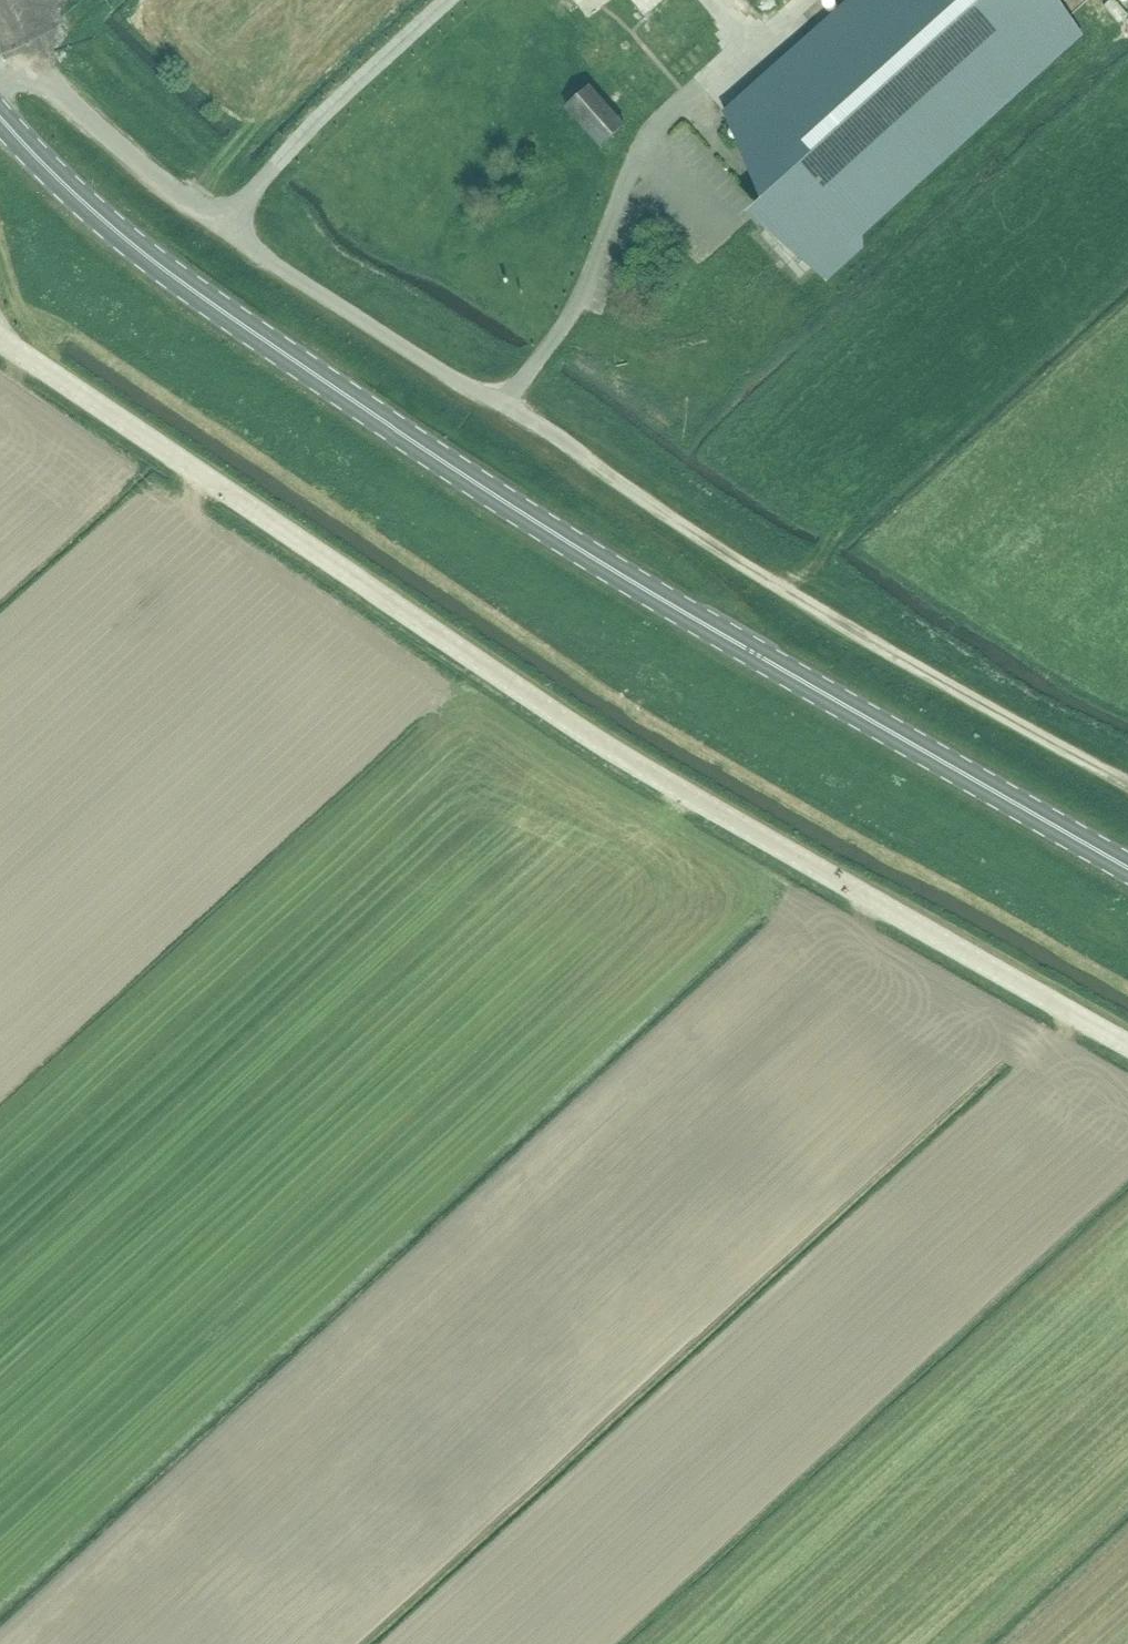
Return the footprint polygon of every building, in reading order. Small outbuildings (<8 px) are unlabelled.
[(1070,32),(1041,0),(866,0),(733,121),(790,184),(769,203),(778,214),(776,216),(826,271),(850,250),(840,240),(842,239),(1070,32)] [(597,142),(633,114),(617,93),(611,98),(596,78),(574,95),(586,111),(578,117),(597,142)] [(966,166),(992,141),(979,128),(954,153),(966,166)]
